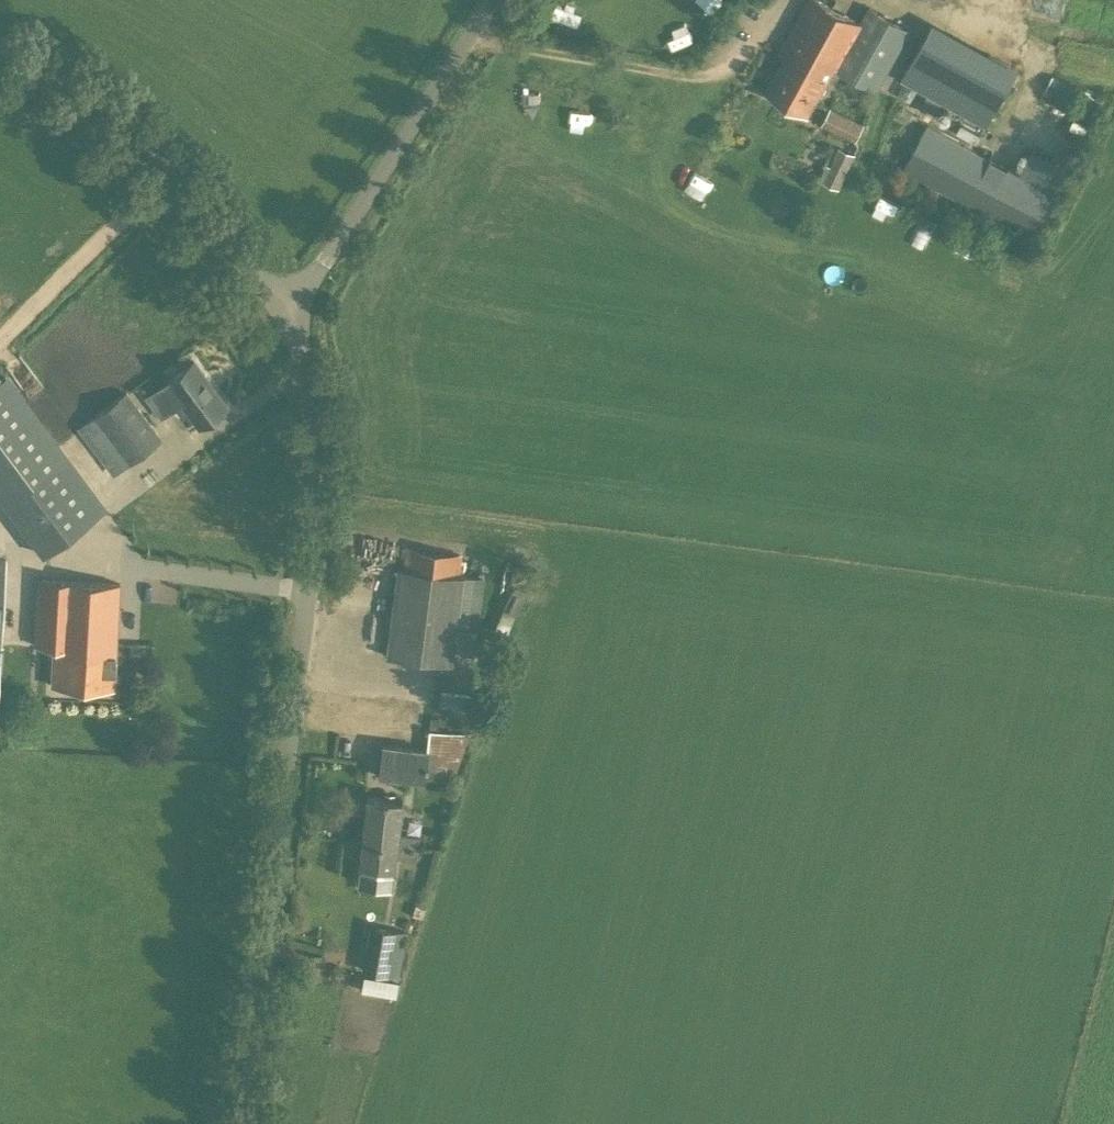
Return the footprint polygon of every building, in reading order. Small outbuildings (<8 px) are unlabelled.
[(910,29),(869,7),(861,23),(819,0),(808,0),(779,53),(786,57),(766,93),(808,116),(834,69),(876,92),(910,29)] [(986,127),(1019,68),(934,20),(900,80),(986,127)] [(855,142),(865,124),(831,107),(821,126),(855,142)] [(1033,243),(1057,196),(926,124),(902,170),(1033,243)] [(849,170),(856,155),(838,147),(832,162),(849,170)] [(198,426),(227,405),(193,361),(146,397),(161,417),(180,403),(198,426)] [(113,476),(162,440),(126,391),(77,428),(113,476)] [(103,508),(35,417),(0,443),(0,472),(15,492),(3,501),(42,553),(103,508)] [(477,634),(483,579),(457,575),(460,553),(407,546),(404,568),(395,567),(385,656),(453,665),(454,654),(473,656),(476,634),(477,634)] [(113,688),(120,584),(41,579),(37,646),(54,647),(51,685),(113,688)] [(440,706),(468,708),(470,692),(442,690),(440,706)] [(429,731),(427,749),(381,744),(376,776),(425,782),(426,778),(454,781),(470,736),(429,731)] [(367,796),(362,842),(417,848),(419,835),(397,833),(401,800),(367,796)] [(417,848),(362,842),(359,865),(360,865),(359,879),(389,883),(391,869),(393,869),(395,856),(416,858),(417,848)] [(369,925),(361,969),(399,976),(407,931),(369,925)] [(398,993),(400,978),(365,974),(363,989),(398,993)]
